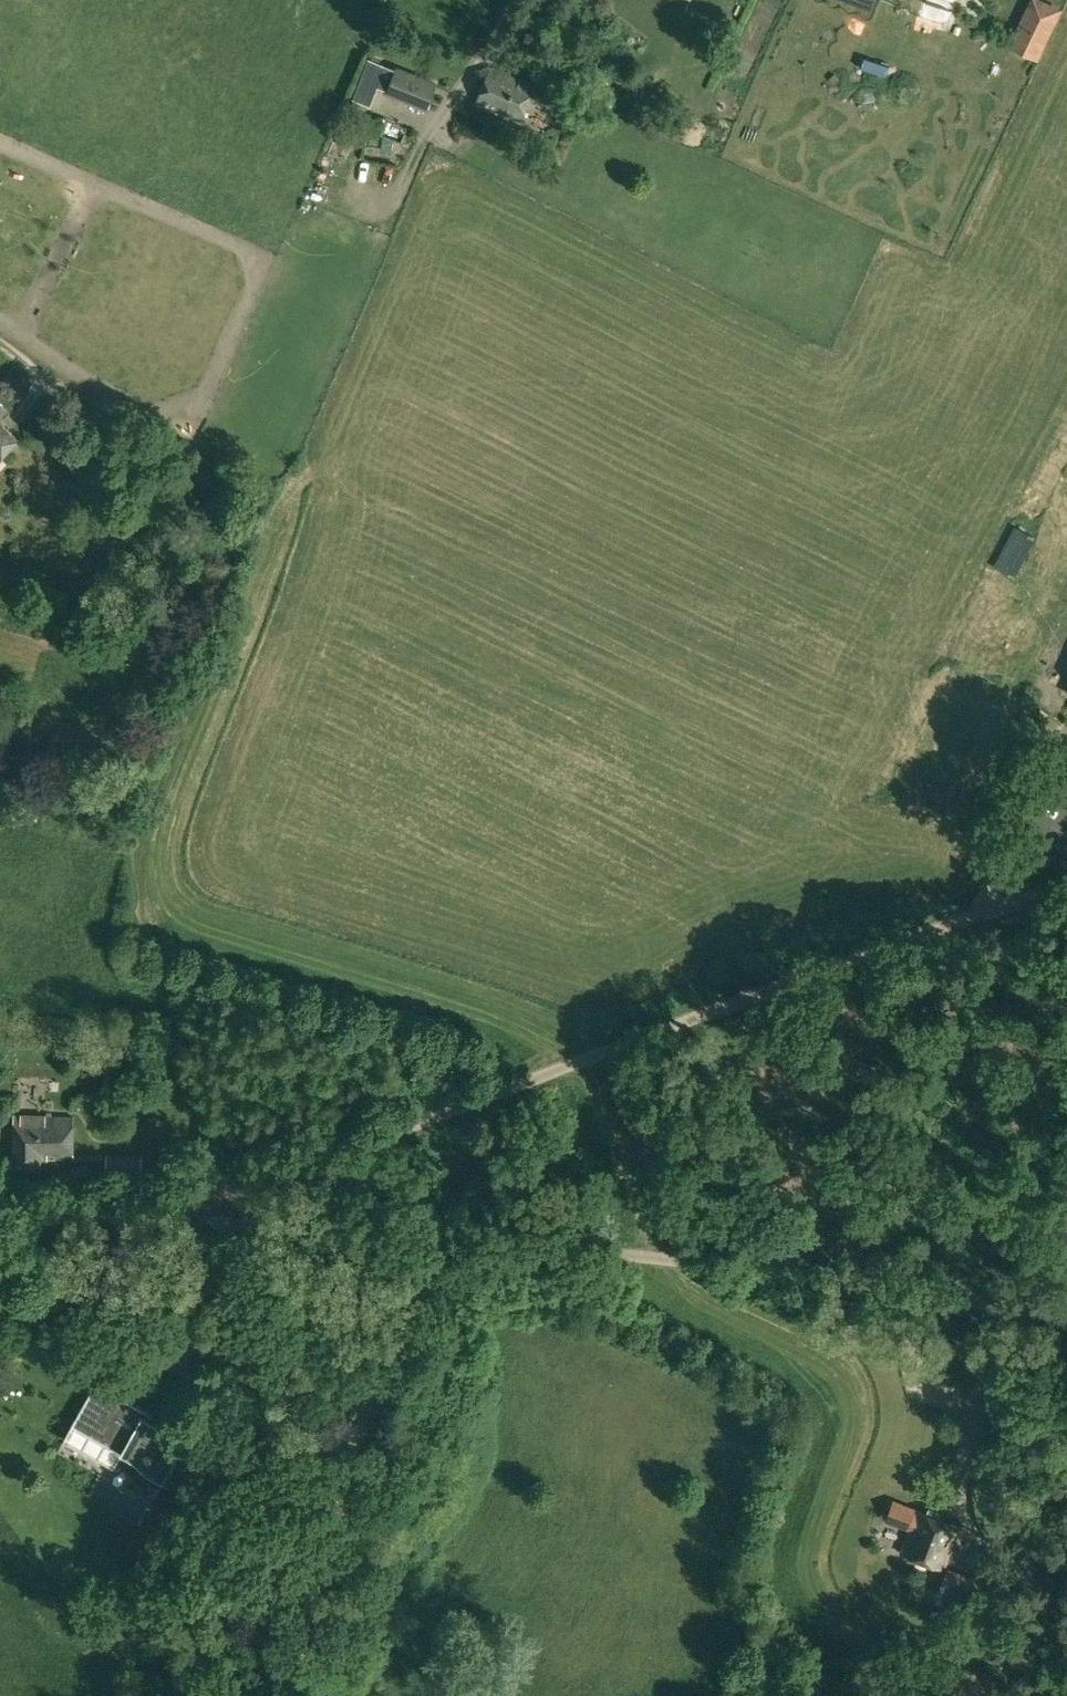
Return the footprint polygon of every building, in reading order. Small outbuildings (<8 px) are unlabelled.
[(949,26),(957,0),(925,0),(920,16),(949,26)] [(1041,54),(1062,9),(1043,0),(1030,0),(1011,40),(1041,54)] [(385,94),(426,111),(437,82),(397,65),(396,68),(368,58),(353,98),(355,99),(353,105),(366,109),(368,104),(370,105),(378,86),(387,89),(385,94)] [(477,104),(520,121),(528,100),(554,110),(560,94),(520,78),(520,79),(491,68),(477,104)] [(19,440),(0,422),(0,459),(19,440)] [(994,565),(1015,576),(1036,537),(1014,525),(994,565)] [(1031,583),(1037,567),(1025,562),(1019,579),(1031,583)] [(87,778),(93,770),(85,764),(79,772),(87,778)] [(1066,798),(1066,773),(1059,795),(1066,798)] [(104,1035),(113,1036),(115,1025),(105,1024),(104,1035)] [(119,1104),(130,1115),(137,1107),(127,1097),(119,1104)] [(14,1167),(41,1168),(41,1159),(72,1159),(73,1116),(15,1115),(14,1167)] [(106,1155),(106,1182),(142,1181),(142,1154),(106,1155)] [(137,1423),(133,1420),(132,1421),(115,1412),(116,1411),(112,1409),(125,1384),(103,1372),(73,1425),(121,1452),(117,1461),(160,1485),(168,1469),(170,1471),(173,1466),(171,1465),(183,1443),(164,1432),(162,1437),(156,1433),(160,1425),(142,1414),(137,1423)] [(902,1553),(944,1568),(960,1526),(894,1501),(887,1520),(911,1529),(902,1553)] [(922,1602),(970,1619),(984,1580),(948,1567),(937,1593),(927,1590),(922,1602)]
